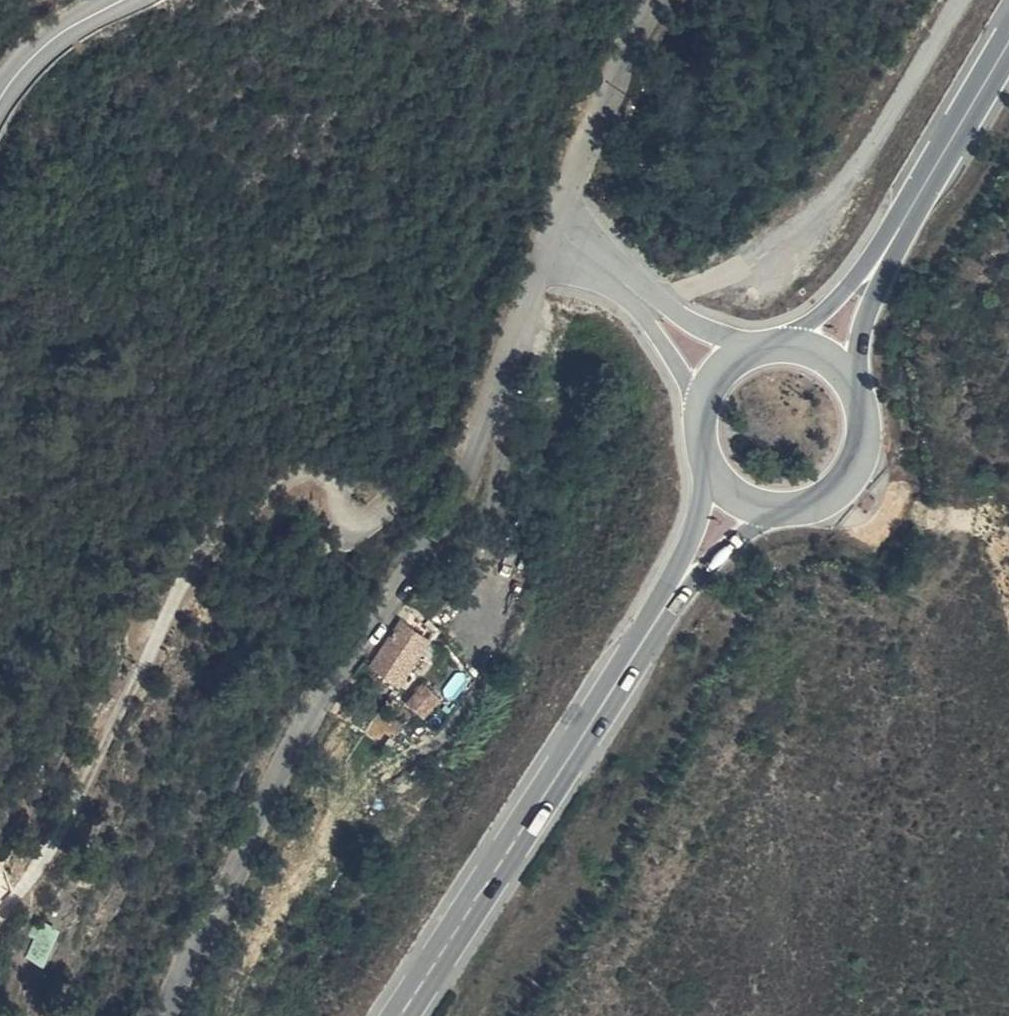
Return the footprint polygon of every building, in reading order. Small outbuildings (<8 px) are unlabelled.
[(405,677),(432,636),(405,619),(378,661),(405,677)] [(421,719),(440,701),(423,684),(405,702),(421,719)] [(48,961),(58,930),(42,926),(33,956),(48,961)]
